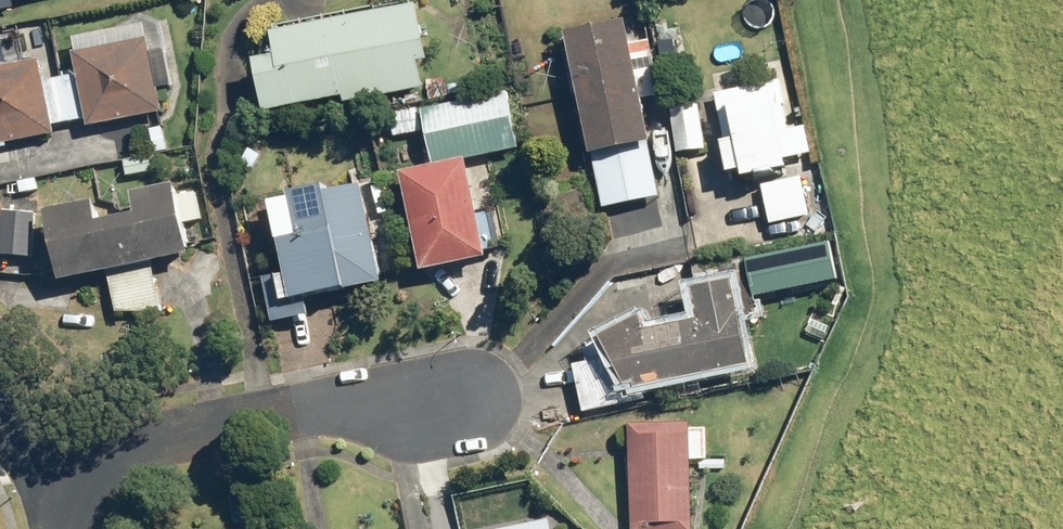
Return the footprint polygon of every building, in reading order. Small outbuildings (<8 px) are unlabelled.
[(19,7),(18,0),(0,0),(0,11),(19,7)] [(274,105),(424,80),(420,54),(433,52),(424,0),(411,0),(284,21),(289,52),(265,56),(274,105)] [(631,16),(574,27),(607,203),(666,191),(648,97),(667,94),(656,36),(635,40),(631,16)] [(0,67),(0,145),(61,133),(59,126),(93,119),(94,127),(166,113),(161,88),(175,85),(169,54),(155,56),(150,35),(75,49),(80,76),(50,82),(45,59),(0,67)] [(715,72),(719,93),(734,170),(751,167),(752,173),(794,165),(792,155),(816,150),(811,125),(791,129),(783,89),(746,96),(740,67),(715,72)] [(417,167),(408,171),(427,267),(494,254),(486,214),(497,212),(492,182),(480,184),(475,159),(526,149),(514,87),(392,111),(396,135),(432,128),(439,162),(417,167)] [(705,97),(678,100),(683,152),(710,150),(705,97)] [(809,174),(765,183),(774,224),(818,215),(809,174)] [(372,177),(298,191),(306,234),(291,237),(297,271),(284,273),(289,300),(392,281),(372,177)] [(101,199),(52,209),(66,277),(199,250),(193,222),(206,219),(200,190),(185,193),(182,182),(139,191),(144,214),(106,222),(101,199)] [(42,213),(9,210),(5,254),(38,258),(42,213)] [(608,336),(639,387),(760,362),(743,281),(700,289),(705,316),(654,327),(651,311),(608,336)] [(619,357),(582,364),(589,406),(627,399),(619,357)] [(637,417),(635,528),(696,528),(697,460),(714,461),(714,430),(696,430),(697,418),(637,417)] [(503,528),(559,528),(556,517),(503,528)]
